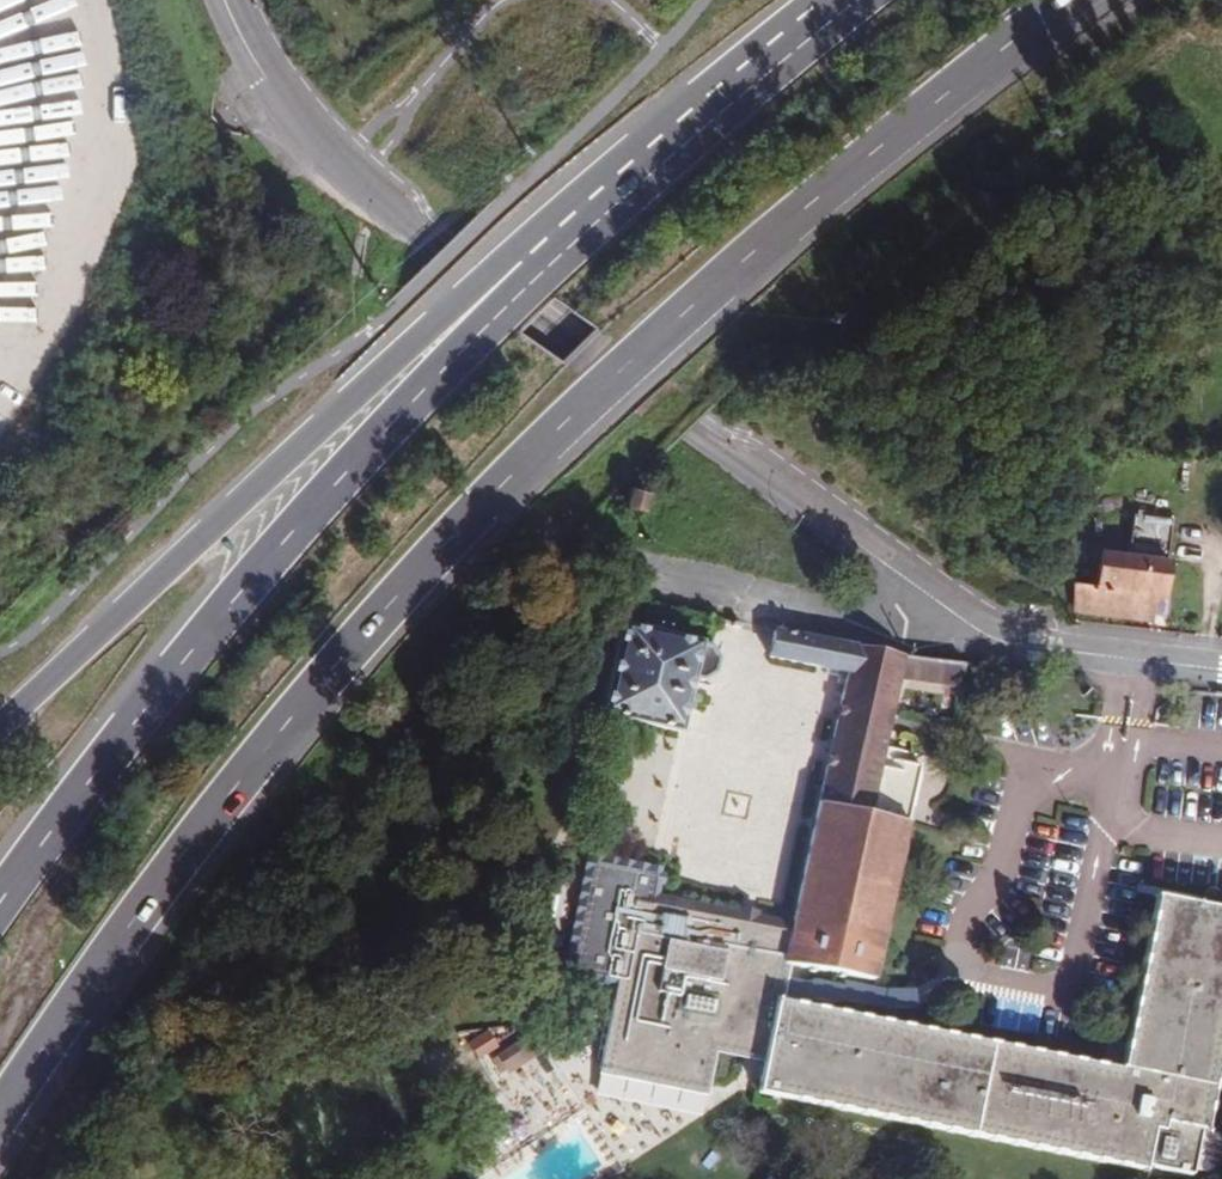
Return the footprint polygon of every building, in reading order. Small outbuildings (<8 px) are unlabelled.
[(1136,490),(1135,531),(1111,531),(1110,563),(1085,562),(1086,594),(1163,595),(1163,564),(1174,564),(1176,491),(1136,490)] [(622,508),(637,512),(640,499),(624,496),(622,508)] [(709,644),(710,636),(634,622),(633,621),(613,712),(688,729),(701,674),(718,668),(719,655),(709,644)] [(899,678),(905,651),(770,627),(766,654),(843,669),(801,876),(796,901),(737,889),(740,870),(729,869),(730,862),(677,852),(673,870),(663,868),(666,850),(670,828),(611,818),(588,934),(624,940),(619,963),(614,962),(604,1013),(611,1026),(704,1045),(712,1005),(773,1018),(764,1058),(1093,1123),(1195,1144),(1197,1137),(1205,1095),(1211,1095),(1221,1042),(1221,878),(1168,866),(1131,1037),(784,961),(786,955),(789,937),(791,926),(881,944),(916,769),(909,767),(912,754),(886,747),(899,678)] [(899,678),(913,679),(916,653),(905,651),(899,678)] [(961,684),(964,660),(916,653),(913,679),(961,684)] [(574,931),(588,934),(611,818),(597,815),(574,931)] [(677,852),(666,850),(663,868),(673,870),(677,852)] [(796,901),(801,876),(730,862),(729,869),(740,870),(737,889),(796,901)] [(822,942),(789,937),(786,955),(818,961),(822,942)] [(823,940),(822,942),(818,961),(849,967),(851,964),(892,973),(920,968),(917,947),(895,950),(855,942),(854,946),(823,940)] [(476,1012),(489,1003),(480,990),(467,999),(476,1012)] [(536,1017),(549,1008),(540,996),(527,1005),(536,1017)] [(467,1038),(477,1057),(497,1047),(487,1028),(467,1038)] [(1197,1137),(1221,1141),(1221,1097),(1211,1095),(1205,1095),(1197,1137)]
